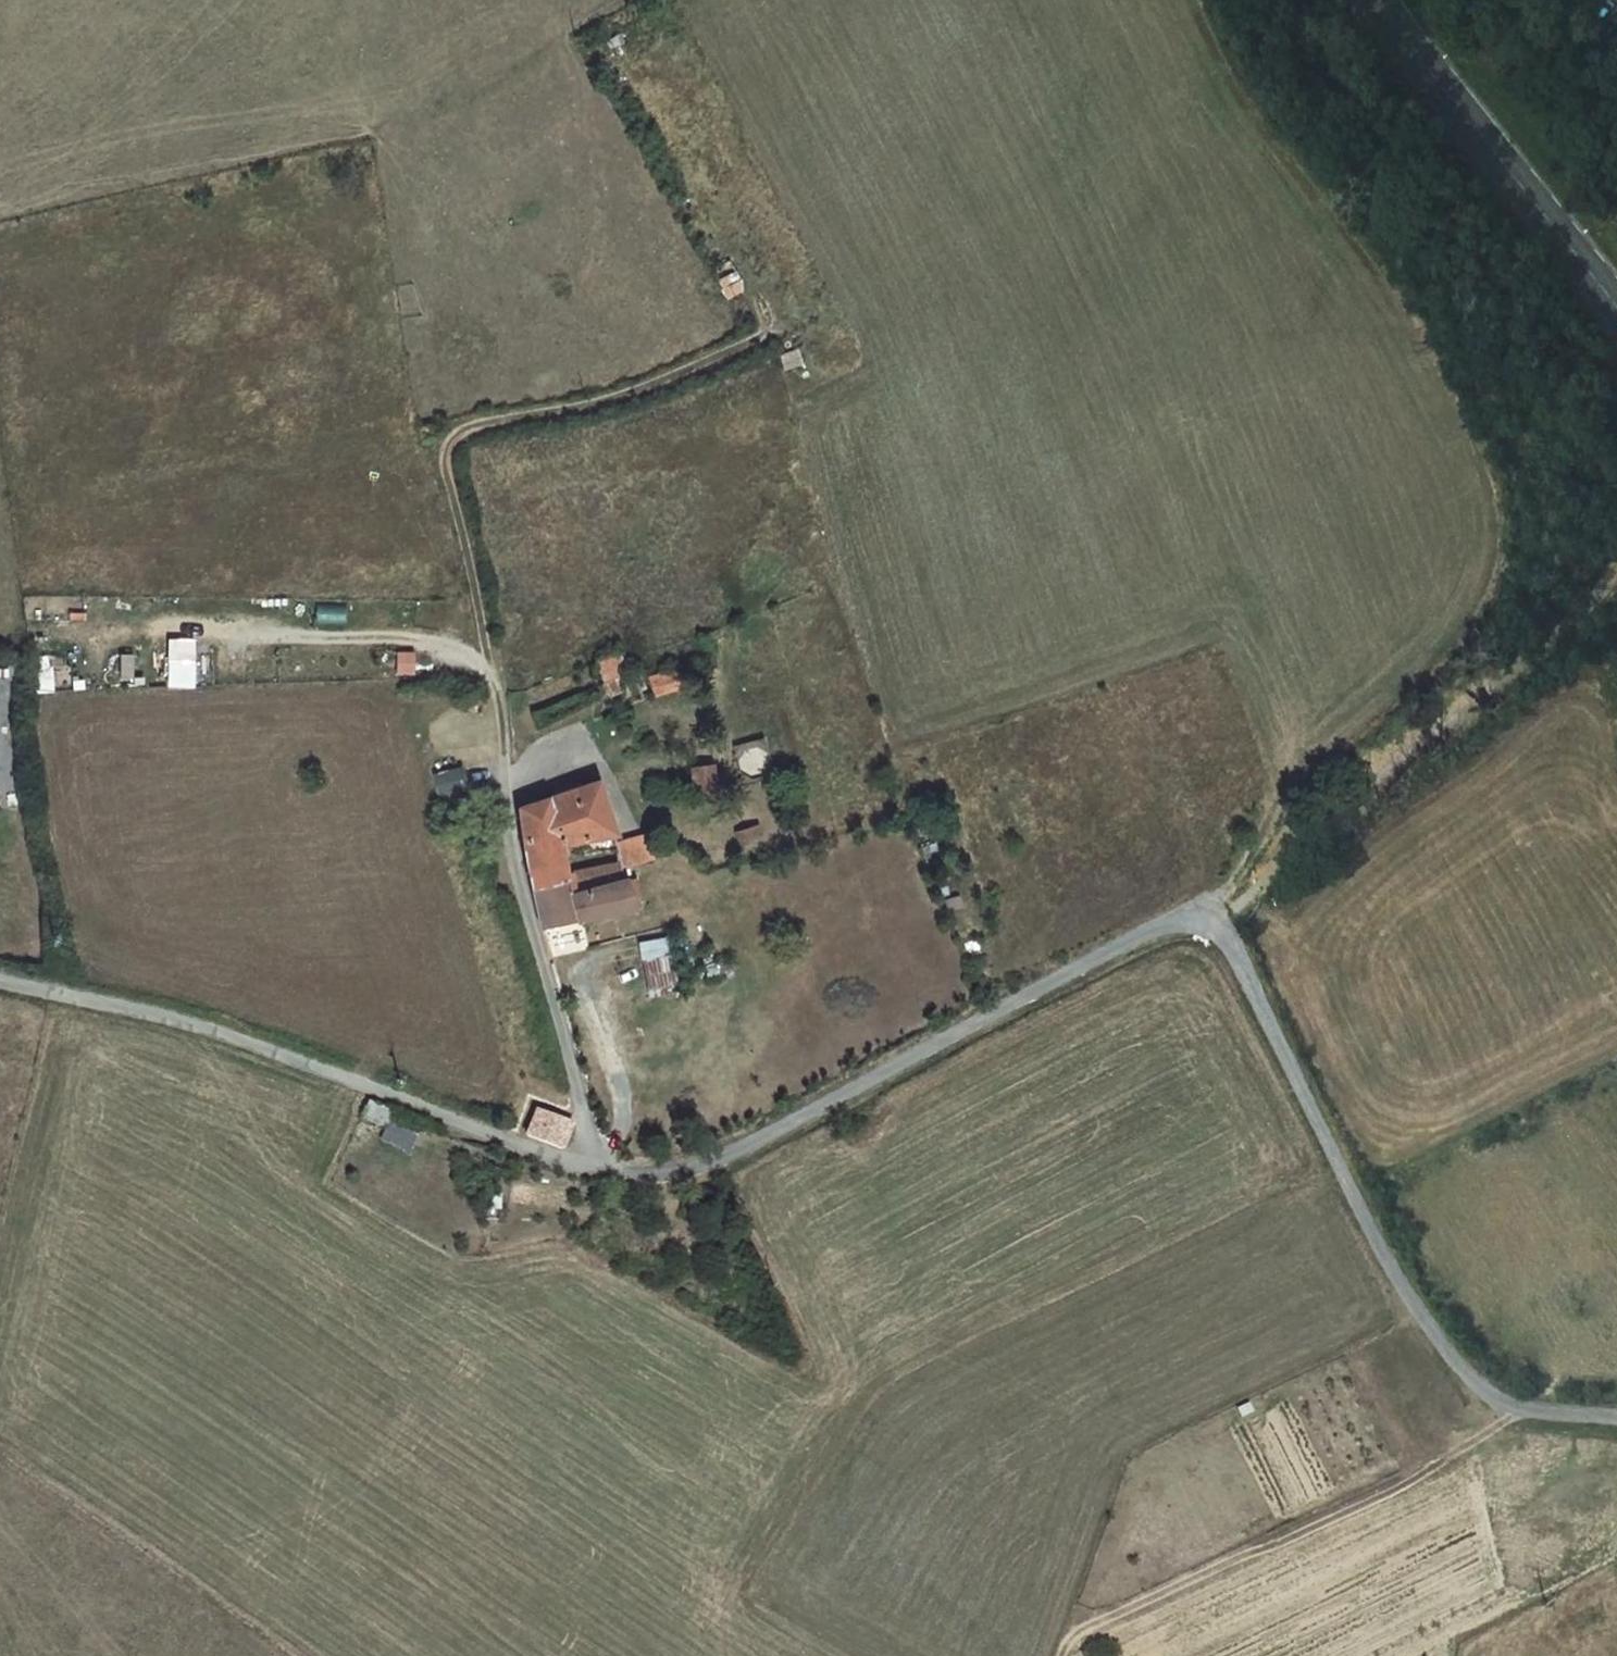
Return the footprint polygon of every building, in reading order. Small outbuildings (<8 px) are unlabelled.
[(801,364),(797,350),(779,355),(784,370),(801,364)] [(437,440),(432,424),(418,428),(423,444),(437,440)] [(168,637),(167,685),(196,685),(196,638),(168,637)] [(616,653),(595,662),(602,680),(624,671),(616,653)] [(675,669),(648,678),(654,697),(681,688),(675,669)] [(461,767),(434,774),(439,793),(466,786),(461,767)] [(712,768),(692,770),(695,796),(715,794),(712,768)] [(560,837),(561,846),(583,841),(586,856),(606,852),(603,838),(615,835),(598,782),(521,808),(527,846),(560,837)] [(759,827),(754,829),(757,839),(762,837),(759,827)] [(754,829),(740,833),(743,843),(757,839),(754,829)] [(603,838),(606,852),(618,849),(621,865),(622,869),(654,860),(647,835),(616,843),(615,835),(603,838)] [(560,837),(527,846),(532,889),(567,881),(561,846),(560,837)] [(532,889),(541,929),(575,920),(639,908),(636,898),(640,897),(635,880),(626,883),(622,869),(621,865),(573,876),(574,879),(567,881),(532,889)] [(667,936),(640,942),(649,988),(676,983),(667,936)] [(386,1128),(393,1111),(368,1101),(362,1119),(386,1128)] [(562,1149),(571,1124),(538,1111),(528,1135),(562,1149)]
